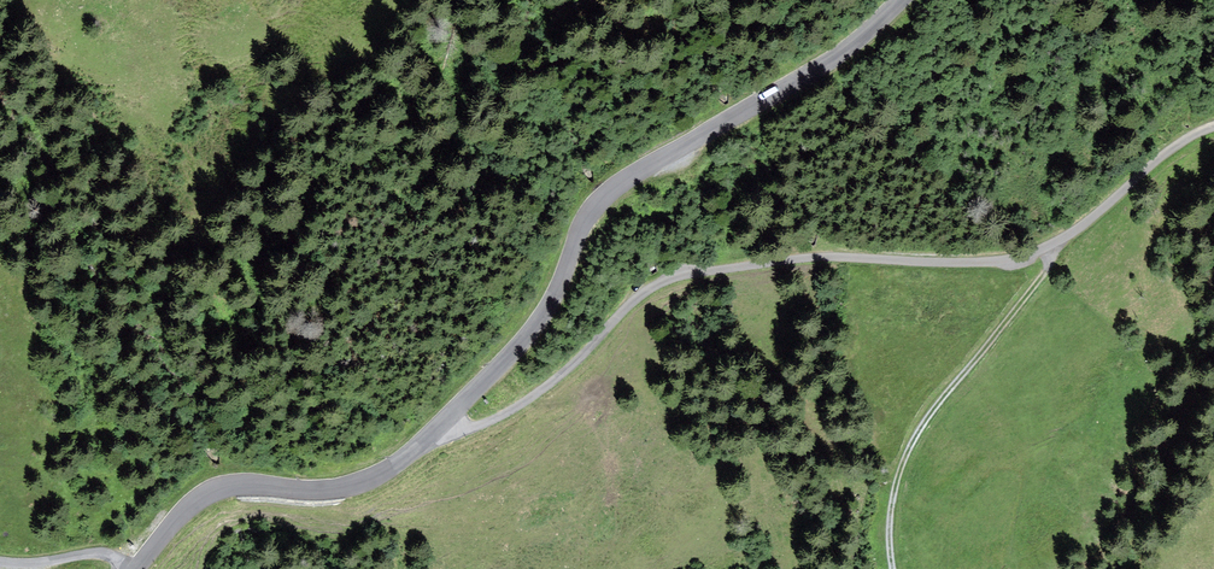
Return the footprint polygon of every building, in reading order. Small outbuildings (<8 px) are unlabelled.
[(600,385),(579,389),(582,404),(602,401),(600,385)]
